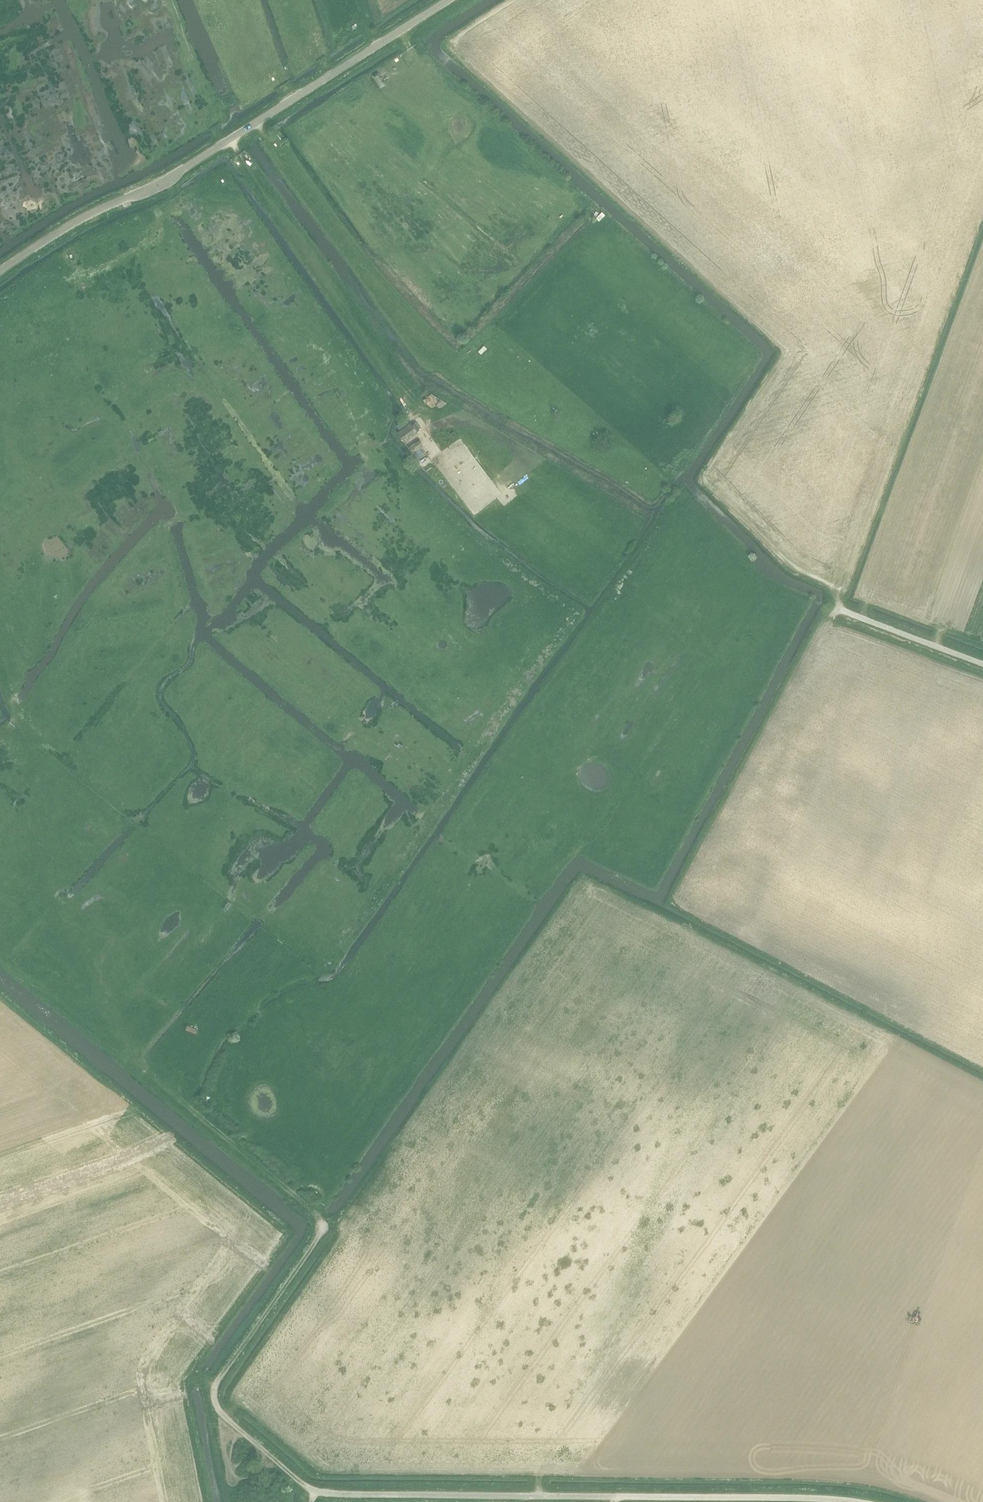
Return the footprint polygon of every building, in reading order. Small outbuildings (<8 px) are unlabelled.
[(378,72),(372,73),(376,86),(382,84),(378,72)] [(413,418),(418,425),(422,421),(416,415),(413,418)] [(404,442),(418,432),(416,430),(419,428),(414,422),(412,424),(410,422),(397,432),(404,442)] [(415,442),(408,448),(412,453),(419,447),(415,442)]
